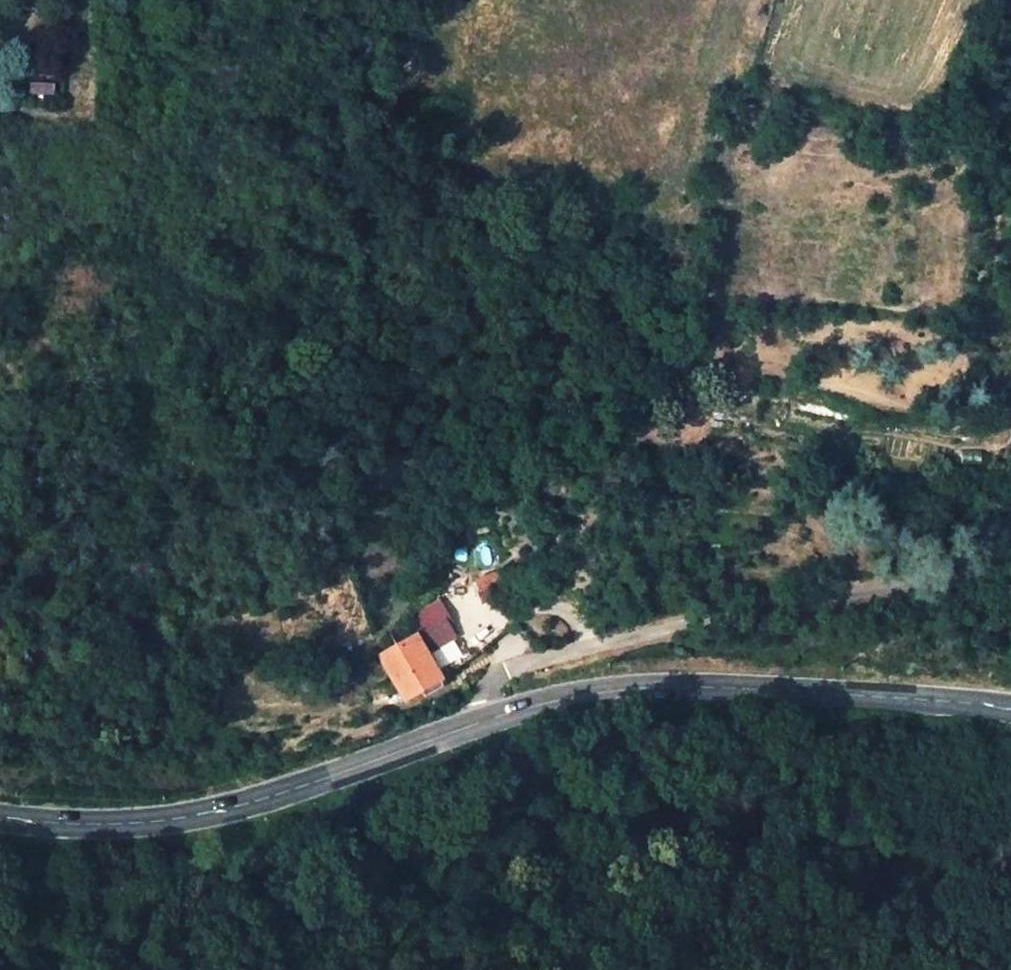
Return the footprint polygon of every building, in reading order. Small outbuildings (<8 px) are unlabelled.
[(477,584),(484,604),(503,598),(495,578),(477,584)] [(447,618),(416,637),(427,656),(458,638),(447,618)] [(404,699),(440,680),(427,656),(416,637),(380,656),(404,699)]
